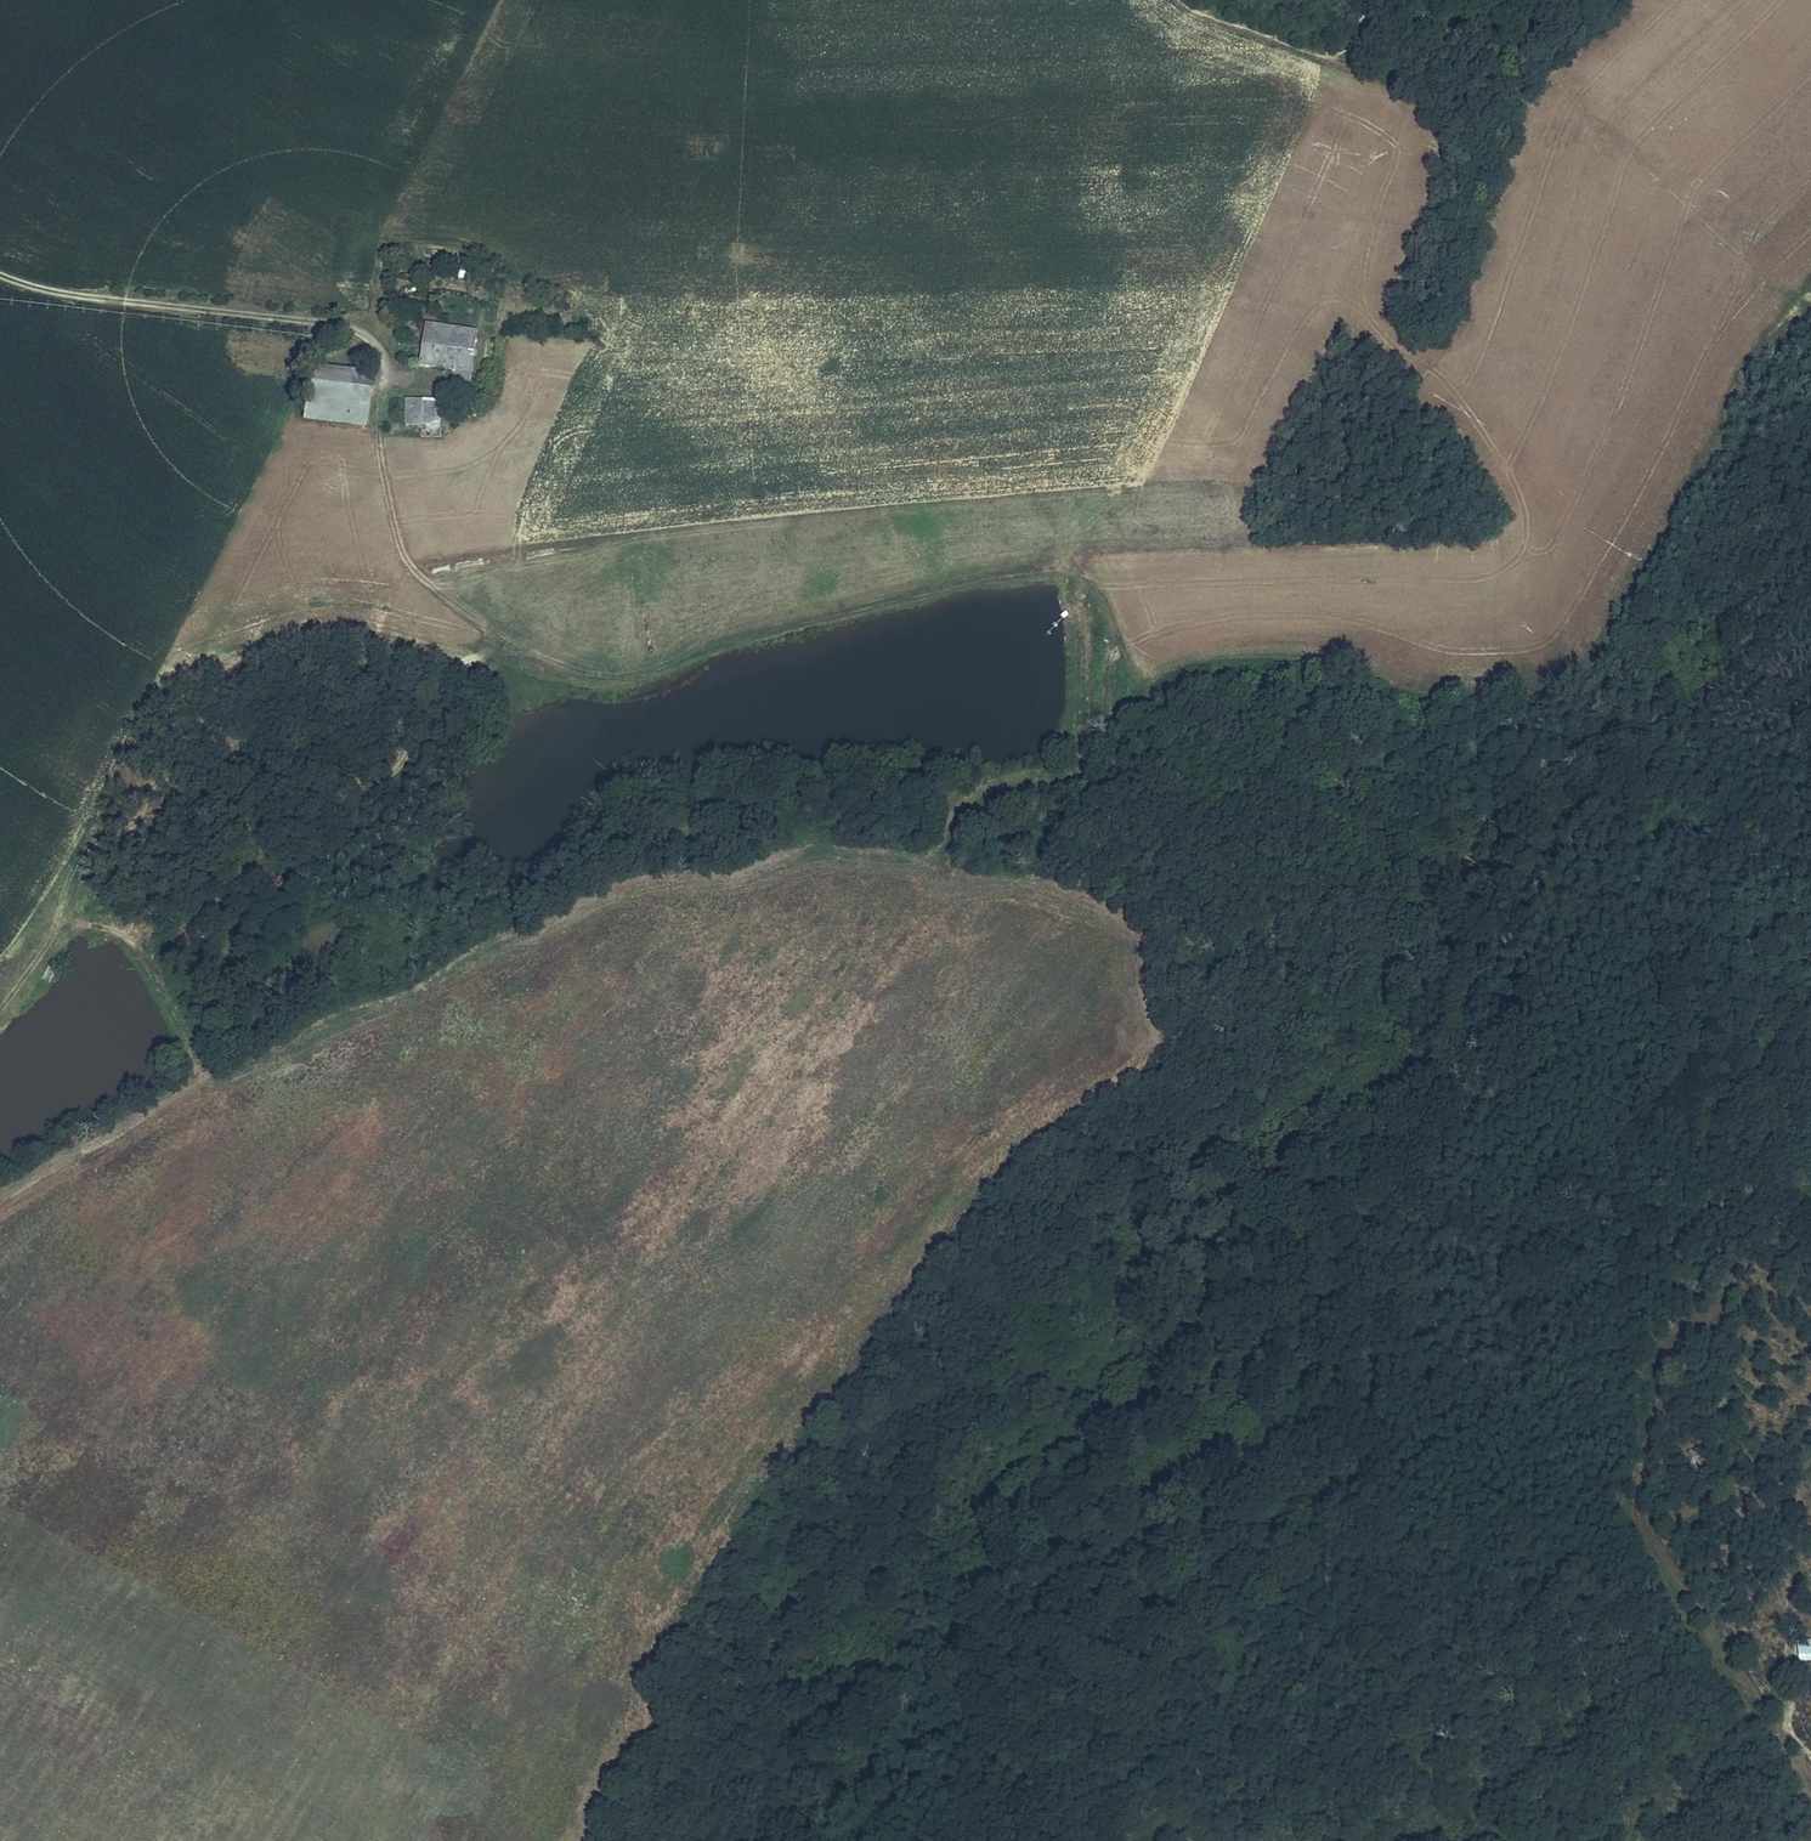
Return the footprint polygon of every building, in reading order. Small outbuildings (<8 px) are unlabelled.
[(418,263),(398,261),(397,275),(417,277),(418,263)] [(452,380),(469,383),(476,332),(427,324),(421,365),(453,369),(452,380)] [(371,373),(310,366),(306,397),(367,405),(371,373)] [(303,418),(365,426),(367,405),(306,397),(303,418)] [(440,425),(441,401),(406,399),(405,424),(440,425)] [(1797,1638),(1799,1661),(1810,1660),(1810,1637),(1797,1638)]
